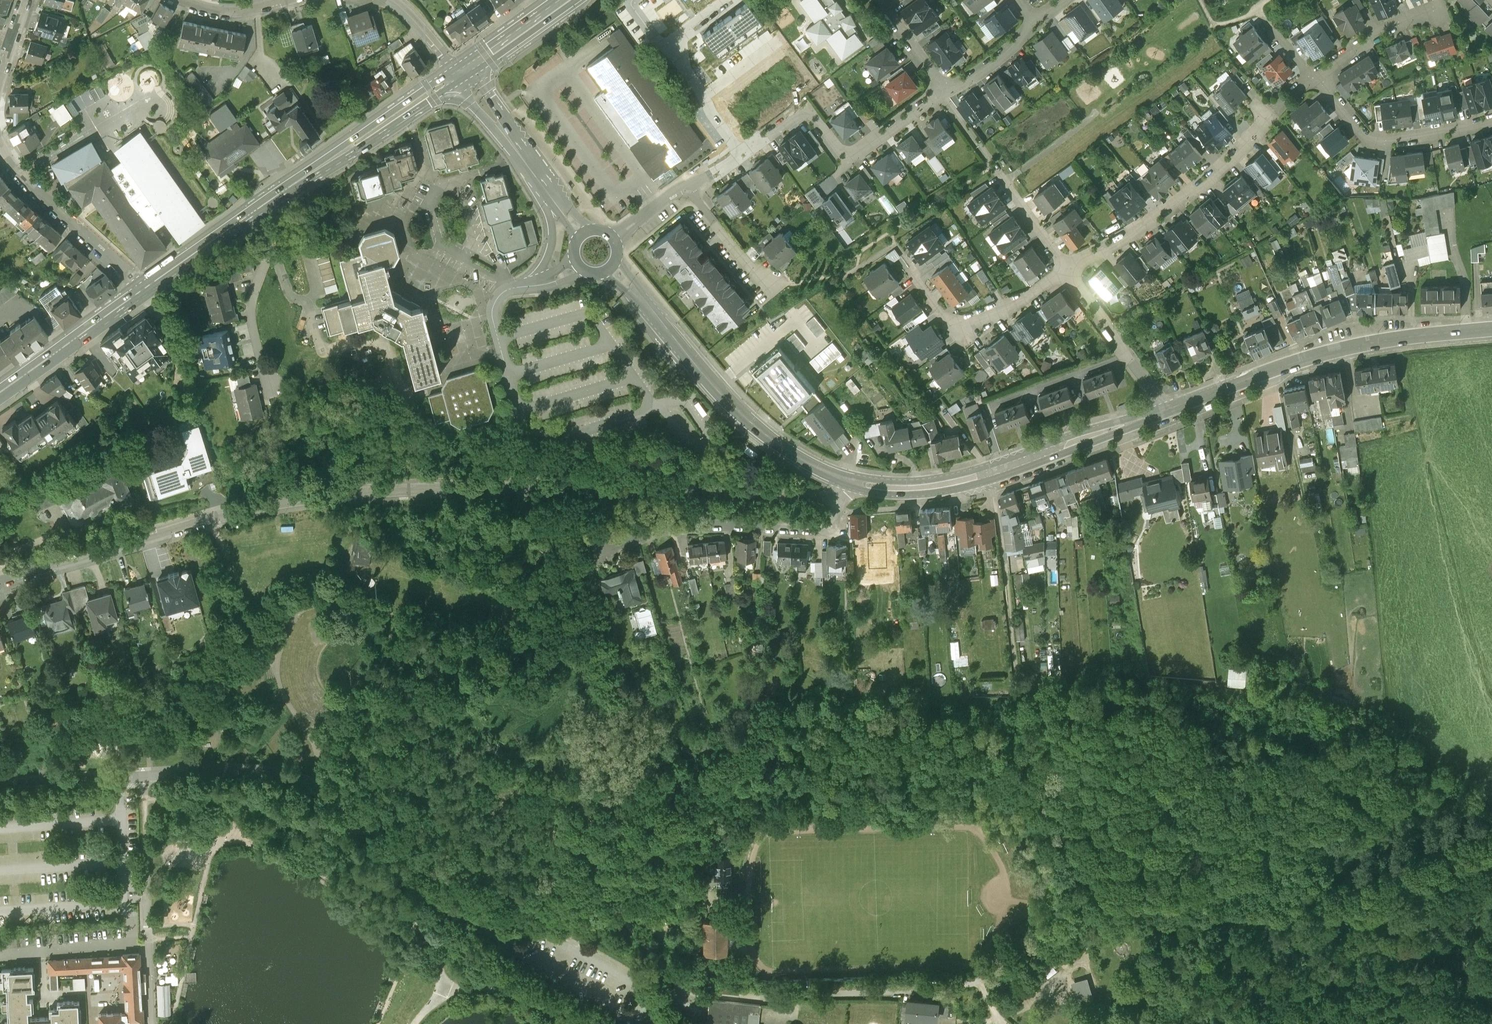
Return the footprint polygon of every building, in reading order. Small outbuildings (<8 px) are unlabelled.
[(6,10),(10,0),(0,0),(0,8),(6,10)] [(127,3),(125,7),(133,12),(135,7),(141,10),(143,7),(145,8),(148,4),(145,3),(147,0),(129,0),(127,3)] [(492,10),(497,7),(492,0),(485,0),(492,10)] [(497,7),(500,11),(514,0),(492,0),(497,7)] [(801,1),(816,22),(806,29),(817,44),(828,37),(843,58),(863,43),(856,33),(858,32),(854,26),(857,25),(851,13),(846,16),(842,10),(844,9),(837,0),(836,1),(835,0),(802,0),(801,1)] [(901,1),(906,8),(917,0),(902,0),(901,1)] [(906,8),(902,11),(910,21),(931,6),(926,0),(917,0),(906,8)] [(983,4),(989,0),(967,0),(971,5),(973,3),(977,9),(983,4)] [(988,11),(994,7),(998,4),(995,0),(989,0),(983,4),(988,11)] [(1105,18),(1110,15),(1111,17),(1119,12),(1117,9),(1122,6),(1117,0),(1092,0),(1105,18)] [(1355,5),(1358,10),(1363,7),(1360,0),(1353,0),(1355,5)] [(1379,17),(1397,9),(1394,3),(1395,2),(1394,0),(1372,0),(1379,17)] [(1468,10),(1466,13),(1478,25),(1482,22),(1486,26),(1485,27),(1491,34),(1491,0),(1459,0),(1468,10)] [(174,10),(160,2),(152,17),(155,19),(153,21),(157,23),(158,21),(166,25),(174,10)] [(466,12),(477,27),(490,17),(479,2),(466,12)] [(762,24),(746,3),(702,36),(717,57),(762,24)] [(103,21),(112,9),(105,4),(97,17),(103,21)] [(1007,5),(997,12),(998,13),(1008,6),(1007,5)] [(1065,16),(1065,17),(1074,29),(1081,40),(1097,28),(1080,5),(1065,16)] [(1343,9),(1334,14),(1342,28),(1344,27),(1348,34),(1364,25),(1361,19),(1363,18),(1358,10),(1355,5),(1344,11),(1343,9)] [(931,6),(910,21),(918,32),(921,29),(935,19),(938,16),(931,6)] [(986,20),(987,22),(996,34),(1017,19),(1008,6),(998,13),(997,12),(986,20)] [(984,24),(987,22),(986,20),(997,12),(994,7),(988,11),(979,17),(984,24)] [(349,21),(348,18),(347,17),(345,10),(339,12),(342,23),(349,21)] [(347,17),(348,18),(367,12),(367,10),(347,17)] [(66,20),(41,12),(34,32),(59,40),(66,20)] [(367,12),(348,18),(349,21),(356,43),(379,36),(372,16),(369,17),(367,12)] [(460,39),(477,27),(466,12),(447,25),(452,33),(455,32),(460,39)] [(141,33),(151,27),(149,24),(152,23),(149,19),(152,17),(146,13),(130,21),(135,27),(136,27),(141,33)] [(1333,30),(1323,15),(1317,19),(1320,24),(1327,34),(1333,30)] [(1058,22),(1067,34),(1074,29),(1065,17),(1058,22)] [(935,19),(921,29),(926,36),(932,32),(940,26),(935,19)] [(210,51),(215,28),(183,20),(178,44),(210,51)] [(940,26),(932,32),(935,37),(950,26),(947,21),(940,26)] [(1244,33),(1253,26),(1250,21),(1240,29),(1244,33)] [(300,23),(290,26),(299,53),(312,49),(310,46),(317,44),(310,25),(301,28),(300,23)] [(1304,49),(1307,47),(1314,57),(1334,43),(1327,34),(1320,24),(1306,33),(1297,39),(1299,42),(1304,49)] [(156,36),(160,41),(165,37),(170,29),(165,26),(156,36)] [(1234,41),(1242,51),(1263,34),(1260,30),(1256,30),(1253,26),(1244,33),(1244,34),(1241,33),(1241,36),(1234,41)] [(215,28),(210,51),(240,58),(245,34),(215,28)] [(606,53),(597,59),(596,60),(586,67),(585,67),(593,78),(593,79),(594,78),(603,91),(594,98),(600,106),(601,107),(625,140),(631,149),(631,150),(632,150),(653,179),(693,150),(694,150),(694,149),(701,144),(702,144),(702,143),(701,143),(695,135),(695,134),(689,126),(689,125),(688,124),(681,115),(682,115),(681,114),(681,115),(675,106),(674,105),(668,97),(668,96),(661,87),(660,86),(654,77),(653,76),(647,68),(647,67),(646,67),(640,58),(639,57),(633,49),(633,48),(632,48),(626,39),(626,38),(619,30),(620,30),(619,28),(618,29),(618,30),(611,35),(611,34),(609,35),(610,36),(617,45),(607,52),(606,53)] [(1296,44),(1299,42),(1297,39),(1306,33),(1303,28),(1290,36),(1296,44)] [(935,56),(954,42),(946,31),(928,45),(931,50),(935,56)] [(1045,55),(1051,63),(1066,52),(1059,42),(1052,33),(1037,44),(1041,50),(1037,52),(1041,58),(1045,55)] [(1451,33),(1425,42),(1428,51),(1427,53),(1428,57),(1431,58),(1431,60),(1457,51),(1453,39),(1451,33)] [(1269,45),(1266,41),(1266,37),(1263,34),(1242,51),(1249,60),(1256,55),(1259,55),(1259,53),(1259,52),(1269,45)] [(1068,35),(1063,39),(1070,49),(1075,45),(1068,35)] [(794,43),(801,51),(810,43),(803,36),(794,43)] [(1458,37),(1453,39),(1457,51),(1462,49),(1458,37)] [(399,38),(389,44),(393,49),(402,43),(399,38)] [(1063,39),(1059,42),(1066,52),(1070,49),(1063,39)] [(1411,54),(1406,42),(1404,39),(1386,47),(1393,62),(1411,54)] [(1411,39),(1406,42),(1411,54),(1413,58),(1418,56),(1411,39)] [(30,40),(25,55),(42,61),(47,45),(30,40)] [(881,40),(872,47),(875,52),(885,45),(881,40)] [(954,42),(935,56),(940,62),(944,67),(953,61),(962,54),(954,42)] [(1259,52),(1263,57),(1270,52),(1272,50),(1269,45),(1259,52)] [(878,77),(888,70),(898,62),(894,58),(895,57),(892,52),(891,53),(887,48),(868,62),(871,66),(868,68),(873,75),(875,73),(878,77)] [(405,58),(401,60),(410,73),(424,64),(414,49),(404,55),(405,58)] [(1261,69),(1264,67),(1263,67),(1275,58),(1270,52),(1263,57),(1256,63),(1261,69)] [(962,54),(953,61),(956,65),(966,58),(962,54)] [(1263,67),(1264,67),(1276,83),(1292,70),(1279,54),(1275,58),(1263,67)] [(1045,55),(1041,58),(1047,66),(1051,63),(1045,55)] [(1374,73),(1379,71),(1374,63),(1369,56),(1354,65),(1363,80),(1368,77),(1369,79),(1375,75),(1374,73)] [(1009,67),(1022,84),(1025,82),(1026,83),(1032,78),(1032,77),(1034,75),(1035,75),(1026,63),(1022,57),(1018,61),(1017,60),(1013,63),(1013,64),(1009,67)] [(1035,75),(1034,75),(1036,78),(1041,74),(1031,59),(1026,63),(1035,75)] [(1389,74),(1381,59),(1374,63),(1379,71),(1383,78),(1389,74)] [(391,79),(395,76),(392,60),(382,68),(387,74),(391,79)] [(1359,83),(1363,80),(1354,65),(1339,75),(1343,81),(1348,90),(1353,87),(1354,88),(1360,85),(1359,83)] [(244,66),(236,77),(241,80),(249,69),(244,66)] [(891,75),(888,77),(891,82),(906,72),(902,67),(891,75)] [(391,83),(390,80),(391,79),(387,74),(382,68),(374,73),(375,76),(368,81),(378,95),(390,86),(389,85),(391,83)] [(193,70),(185,76),(205,100),(213,94),(193,70)] [(888,77),(891,75),(888,70),(878,77),(882,82),(888,77)] [(906,72),(891,82),(888,85),(899,99),(916,86),(906,72)] [(1231,76),(1239,86),(1244,82),(1236,72),(1231,76)] [(999,75),(985,85),(1002,109),(1016,99),(1008,88),(999,75)] [(1223,86),(1237,102),(1246,95),(1239,86),(1231,76),(1222,84),(1223,86)] [(1484,106),(1491,104),(1491,89),(1490,81),(1488,78),(1476,82),(1484,106)] [(1343,81),(1335,86),(1346,98),(1351,95),(1348,90),(1343,81)] [(1465,89),(1470,107),(1472,110),(1484,106),(1476,82),(1464,86),(1465,89)] [(1008,88),(1016,99),(1021,95),(1013,84),(1008,88)] [(1454,103),(1461,102),(1458,92),(1456,84),(1449,86),(1450,89),(1451,89),(1454,103)] [(1223,86),(1214,93),(1221,103),(1229,112),(1238,104),(1237,102),(1223,86)] [(289,100),(293,105),(297,103),(298,105),(300,104),(300,105),(302,104),(291,88),(284,93),(289,100)] [(1454,103),(1451,89),(1450,89),(1437,92),(1438,95),(1443,118),(1458,115),(1456,107),(1455,107),(1454,103)] [(1461,102),(1463,109),(1470,107),(1465,89),(1458,92),(1461,102)] [(10,108),(14,108),(27,108),(28,92),(11,92),(10,108)] [(306,109),(302,104),(300,105),(300,104),(298,105),(297,103),(293,105),(287,110),(283,105),(289,100),(284,93),(284,92),(274,99),(277,104),(267,111),(279,129),(292,120),(294,124),(293,125),(294,126),(295,125),(298,130),(297,130),(298,132),(299,131),(302,135),(301,136),(301,137),(298,140),(302,147),(319,135),(315,128),(316,127),(315,126),(314,127),(311,123),(312,122),(311,121),(310,122),(307,117),(308,116),(307,115),(306,116),(303,111),(304,111),(304,110),(306,109)] [(1208,96),(1217,107),(1221,103),(1214,93),(1213,92),(1208,96)] [(971,116),(975,122),(987,112),(978,99),(973,93),(960,102),(962,105),(971,116)] [(978,99),(987,112),(994,108),(984,95),(978,99)] [(1438,95),(1424,98),(1429,121),(1443,118),(1438,95)] [(1409,100),(1395,102),(1399,126),(1413,124),(1412,119),(1410,105),(1409,100)] [(849,101),(843,105),(854,119),(859,115),(849,101)] [(1329,115),(1318,101),(1307,110),(1295,119),(1296,120),(1297,119),(1303,127),(1302,128),(1307,133),(1318,124),(1329,115)] [(208,148),(203,152),(217,172),(259,144),(245,123),(241,126),(237,121),(234,123),(233,121),(237,118),(226,102),(209,114),(220,130),(226,126),(227,128),(204,143),(208,148)] [(1395,102),(1381,104),(1384,120),(1385,128),(1399,126),(1395,102)] [(1381,104),(1375,105),(1377,121),(1384,120),(1381,104)] [(1420,118),(1418,104),(1410,105),(1412,119),(1420,118)] [(65,105),(53,113),(61,124),(72,116),(65,105)] [(844,138),(850,133),(851,133),(850,131),(858,125),(854,119),(843,105),(834,111),(837,116),(831,120),(844,138)] [(966,120),(971,116),(962,105),(957,108),(966,120)] [(1295,119),(1307,110),(1303,105),(1291,114),(1295,119)] [(14,123),(29,115),(29,108),(27,108),(14,108),(14,123)] [(869,122),(873,117),(865,109),(860,114),(869,122)] [(1215,114),(1224,125),(1228,121),(1219,110),(1215,114)] [(1205,121),(1223,143),(1232,135),(1224,125),(1215,114),(1205,121)] [(32,125),(30,121),(29,118),(24,121),(24,120),(8,129),(15,140),(18,138),(24,149),(40,141),(32,125)] [(929,125),(926,127),(932,135),(939,145),(940,145),(951,136),(939,118),(935,121),(934,119),(928,123),(929,125)] [(444,168),(445,170),(479,161),(478,156),(477,156),(475,152),(477,151),(475,146),(474,147),(473,142),(461,145),(454,120),(446,122),(446,124),(428,130),(431,143),(429,143),(428,146),(430,155),(433,165),(436,165),(437,168),(439,169),(444,168)] [(1200,134),(1207,143),(1213,151),(1223,143),(1205,121),(1196,129),(1200,134)] [(1322,129),(1319,131),(1325,138),(1336,130),(1330,123),(1322,129)] [(1318,124),(1307,133),(1311,138),(1319,131),(1322,129),(1318,124)] [(851,133),(850,133),(851,134),(860,128),(858,125),(850,131),(851,133)] [(1338,128),(1336,130),(1325,138),(1322,141),(1332,153),(1348,140),(1338,128)] [(1188,138),(1194,146),(1199,142),(1195,137),(1188,129),(1183,132),(1188,138)] [(803,134),(800,130),(790,138),(805,159),(816,151),(814,149),(803,134)] [(803,134),(814,149),(820,144),(810,130),(803,134)] [(1269,143),(1272,146),(1280,156),(1284,161),(1291,155),(1292,157),(1299,151),(1282,130),(1275,136),(1276,137),(1269,143)] [(124,161),(167,221),(181,241),(206,224),(142,132),(116,150),(124,161)] [(1195,137),(1199,142),(1203,147),(1207,143),(1200,134),(1195,137)] [(912,135),(898,146),(908,160),(922,150),(912,135)] [(939,145),(932,135),(926,140),(936,155),(943,150),(940,145),(939,145)] [(1479,165),(1491,161),(1484,137),(1472,141),(1473,145),(1478,162),(1479,165)] [(790,138),(779,146),(782,150),(789,159),(795,167),(805,159),(790,138)] [(1178,146),(1192,163),(1202,155),(1194,146),(1188,138),(1178,146)] [(394,153),(401,181),(414,178),(411,170),(418,168),(411,141),(399,144),(401,151),(394,153)] [(92,196),(141,264),(166,246),(151,225),(111,170),(104,160),(102,162),(91,142),(54,163),(68,187),(70,185),(83,202),(92,196)] [(1445,161),(1448,163),(1449,163),(1451,171),(1465,167),(1465,166),(1460,149),(1459,144),(1445,147),(1447,154),(1446,155),(1444,157),(1445,161)] [(1466,147),(1470,164),(1478,162),(1473,145),(1466,146),(1466,147)] [(1178,146),(1169,153),(1176,162),(1183,171),(1192,163),(1178,146)] [(1273,157),(1275,160),(1280,156),(1272,146),(1267,149),(1273,157)] [(1460,149),(1465,166),(1470,165),(1470,164),(1466,147),(1460,149)] [(783,164),(789,159),(782,150),(776,154),(783,164)] [(894,151),(889,155),(900,169),(904,166),(894,151)] [(1354,156),(1355,156),(1351,151),(1337,162),(1342,168),(1349,163),(1353,163),(1354,156)] [(1405,154),(1407,172),(1425,170),(1423,152),(1405,154)] [(384,191),(393,188),(394,185),(394,184),(401,181),(394,153),(385,155),(387,161),(377,164),(378,168),(384,191)] [(768,158),(775,167),(780,163),(773,153),(768,157),(768,158)] [(1164,157),(1171,165),(1176,162),(1169,153),(1164,157)] [(1248,165),(1256,174),(1264,183),(1277,172),(1278,172),(1268,160),(1262,153),(1248,165)] [(900,169),(889,155),(888,154),(883,158),(882,157),(878,160),(878,161),(872,166),(884,182),(900,170),(900,169)] [(1389,168),(1387,181),(1408,179),(1407,172),(1405,154),(1391,156),(1392,168),(1389,168)] [(1159,160),(1167,170),(1172,166),(1171,165),(1164,157),(1164,156),(1159,160)] [(1362,157),(1355,156),(1354,156),(1353,163),(1351,180),(1362,182),(1364,183),(1364,182),(1375,183),(1376,171),(1378,160),(1377,159),(1371,159),(1371,158),(1362,157)] [(1278,172),(1277,172),(1277,173),(1283,169),(1275,160),(1273,157),(1268,160),(1278,172)] [(768,158),(765,160),(761,160),(757,162),(773,185),(781,179),(782,176),(778,171),(778,168),(776,168),(775,167),(768,158)] [(1150,168),(1166,187),(1175,180),(1167,170),(1159,160),(1150,168)] [(111,170),(151,225),(152,224),(156,229),(167,221),(124,161),(111,170)] [(773,185),(757,162),(753,165),(752,169),(749,172),(756,182),(756,185),(758,185),(762,190),(765,191),(773,185)] [(1248,165),(1244,169),(1251,178),(1256,174),(1248,165)] [(381,195),(380,192),(384,191),(378,168),(371,170),(371,172),(359,175),(360,177),(351,179),(357,201),(368,198),(381,195)] [(1140,176),(1150,188),(1158,197),(1168,189),(1166,187),(1150,168),(1140,176)] [(495,175),(494,174),(493,173),(485,175),(485,178),(480,179),(486,200),(509,194),(503,173),(495,175)] [(747,173),(742,177),(749,186),(754,183),(747,173)] [(860,173),(846,184),(853,194),(856,198),(863,193),(866,197),(873,191),(860,173)] [(1130,173),(1125,177),(1129,182),(1130,182),(1137,190),(1142,186),(1136,179),(1130,173)] [(1231,181),(1248,202),(1257,194),(1250,185),(1241,175),(1238,178),(1237,176),(1231,181)] [(1136,179),(1142,186),(1146,192),(1150,188),(1140,176),(1136,179)] [(749,186),(742,177),(737,180),(744,190),(749,186)] [(1231,200),(1238,209),(1248,202),(1231,181),(1225,186),(1226,187),(1223,190),(1231,200)] [(0,187),(0,198),(7,206),(21,195),(8,182),(0,187)] [(728,184),(724,187),(741,209),(749,203),(749,200),(745,195),(746,192),(743,192),(736,182),(732,185),(728,184)] [(1130,182),(1129,182),(1120,189),(1136,209),(1146,201),(1137,190),(1130,182)] [(1250,185),(1257,194),(1257,195),(1262,191),(1255,182),(1250,185)] [(986,183),(970,193),(975,199),(990,188),(986,183)] [(1058,203),(1065,197),(1054,183),(1034,198),(1045,212),(1058,203)] [(741,209),(724,187),(720,189),(720,193),(716,196),(723,206),(724,206),(723,209),(726,209),(729,214),(733,215),(741,209)] [(816,208),(823,203),(822,202),(825,201),(815,187),(805,194),(816,208)] [(976,213),(999,197),(992,187),(990,188),(975,199),(969,204),(976,213)] [(1136,209),(1120,189),(1112,196),(1111,197),(1118,205),(1127,216),(1136,209)] [(825,201),(822,202),(823,203),(837,223),(846,217),(846,218),(853,214),(836,191),(830,196),(830,197),(825,201)] [(1113,209),(1118,205),(1111,197),(1112,196),(1108,191),(1102,195),(1113,209)] [(1454,205),(1454,193),(1421,198),(1426,234),(1439,232),(1435,208),(1454,205)] [(489,223),(511,217),(515,216),(509,194),(486,200),(481,201),(487,223),(489,223)] [(856,198),(853,194),(848,197),(859,212),(864,208),(856,198)] [(21,195),(7,206),(11,209),(19,217),(31,204),(21,195)] [(718,209),(723,206),(716,196),(711,200),(718,209)] [(1065,197),(1058,203),(1061,207),(1071,200),(1068,196),(1065,197)] [(1381,196),(1367,196),(1367,211),(1382,210),(1381,196)] [(989,218),(1004,208),(1006,206),(999,197),(976,213),(983,223),(989,218)] [(1213,201),(1224,215),(1229,211),(1225,206),(1218,197),(1213,201)] [(1211,198),(1201,206),(1217,226),(1219,225),(1219,226),(1222,226),(1225,224),(1225,221),(1225,220),(1227,218),(1224,215),(1213,201),(1211,198)] [(1225,206),(1229,211),(1233,216),(1240,211),(1238,209),(1231,200),(1225,206)] [(904,202),(898,206),(901,211),(907,207),(904,202)] [(31,204),(19,217),(18,217),(20,219),(33,206),(31,204)] [(33,206),(20,219),(26,225),(38,211),(33,206)] [(1193,217),(1204,231),(1207,234),(1217,226),(1201,206),(1191,214),(1193,217)] [(1054,223),(1062,233),(1075,224),(1083,218),(1075,207),(1064,215),(1054,223)] [(989,218),(993,223),(1007,212),(1004,208),(989,218)] [(50,222),(38,211),(26,225),(38,235),(50,222)] [(1050,218),(1054,223),(1064,215),(1060,211),(1050,218)] [(993,223),(996,228),(1011,217),(1007,212),(993,223)] [(990,232),(997,242),(1020,225),(1013,216),(1011,217),(996,228),(990,232)] [(513,225),(511,217),(489,223),(496,248),(502,252),(527,245),(524,235),(520,223),(513,225)] [(1193,217),(1189,221),(1198,233),(1200,235),(1204,231),(1193,217)] [(1187,219),(1182,223),(1194,237),(1198,233),(1189,221),(1187,219)] [(520,223),(524,235),(534,232),(531,220),(520,223)] [(1173,229),(1171,228),(1167,232),(1168,234),(1179,248),(1181,250),(1195,238),(1194,237),(1182,223),(1181,221),(1176,225),(1176,226),(1173,229)] [(50,222),(38,235),(50,246),(62,233),(50,222)] [(680,223),(652,246),(659,255),(660,254),(667,262),(666,263),(685,287),(686,286),(694,295),(693,296),(706,312),(707,311),(714,320),(713,321),(721,330),(731,321),(733,323),(744,314),(742,312),(749,307),(742,297),(741,298),(733,289),(734,288),(721,272),(720,273),(713,264),(714,263),(707,255),(700,261),(695,254),(701,249),(694,240),(694,241),(686,232),(687,231),(680,223)] [(1062,233),(1072,247),(1085,238),(1075,224),(1062,233)] [(1010,247),(1025,237),(1027,235),(1020,225),(997,242),(1005,251),(1010,247)] [(399,252),(394,231),(384,226),(364,231),(358,241),(361,250),(363,258),(342,263),(351,298),(323,306),(330,331),(373,320),(402,337),(414,379),(439,373),(435,357),(430,339),(421,305),(420,306),(411,300),(410,302),(399,296),(400,294),(390,289),(387,277),(384,264),(394,262),(399,252)] [(908,242),(915,252),(938,235),(931,226),(908,242)] [(524,235),(527,245),(538,242),(534,232),(524,235)] [(772,239),(772,237),(768,232),(753,245),(759,252),(763,248),(762,247),(772,239)] [(1446,258),(1442,232),(1439,232),(1426,234),(1427,242),(1429,253),(1430,260),(1446,258)] [(772,237),(772,239),(762,247),(763,248),(766,251),(765,255),(768,259),(789,241),(783,233),(780,233),(775,237),(772,237)] [(1163,238),(1165,240),(1175,252),(1179,248),(1168,234),(1163,238)] [(922,261),(924,260),(938,249),(944,245),(938,235),(915,252),(922,261)] [(58,253),(59,252),(62,255),(74,266),(78,261),(81,263),(87,256),(66,237),(54,250),(58,253)] [(1014,252),(1018,249),(1029,242),(1025,237),(1010,247),(1014,252)] [(1156,238),(1142,249),(1156,267),(1170,255),(1161,244),(1156,238)] [(1161,244),(1170,255),(1172,258),(1177,254),(1175,252),(1165,240),(1161,244)] [(796,249),(789,241),(768,259),(771,262),(775,262),(778,266),(787,258),(788,258),(790,258),(790,256),(795,252),(796,249)] [(314,245),(324,286),(337,283),(326,242),(314,245)] [(1406,260),(1429,253),(1427,242),(1403,249),(1406,260)] [(1038,250),(1035,249),(1032,246),(1022,254),(1014,259),(1021,269),(1041,254),(1038,250)] [(1334,250),(1338,261),(1350,256),(1346,246),(1334,250)] [(896,248),(887,254),(893,262),(902,256),(896,248)] [(932,262),(942,254),(938,249),(924,260),(927,265),(932,262)] [(1012,261),(1014,259),(1022,254),(1018,249),(1014,252),(1008,256),(1012,261)] [(36,262),(45,255),(41,250),(32,257),(36,262)] [(340,256),(342,263),(363,258),(361,250),(340,256)] [(935,266),(938,264),(949,256),(950,256),(946,251),(942,254),(932,262),(935,266)] [(1046,265),(1044,261),(1044,258),(1041,254),(1021,269),(1027,276),(1028,278),(1036,273),(1046,265)] [(1123,273),(1130,283),(1131,283),(1145,272),(1144,271),(1135,259),(1130,254),(1127,257),(1125,255),(1118,261),(1119,262),(1116,265),(1123,273)] [(239,264),(241,273),(242,273),(254,270),(251,256),(237,259),(239,264)] [(942,269),(948,264),(953,261),(949,256),(938,264),(942,269)] [(1135,259),(1144,271),(1149,268),(1140,256),(1135,259)] [(1383,264),(1390,287),(1401,283),(1394,260),(1393,261),(1391,256),(1389,257),(1390,261),(1383,264)] [(787,258),(778,266),(782,271),(791,263),(787,258)] [(866,277),(866,280),(872,288),(894,271),(891,268),(887,267),(885,263),(874,271),(872,270),(871,273),(866,277)] [(239,264),(226,267),(229,280),(243,277),(242,273),(241,273),(239,264)] [(942,269),(932,276),(939,286),(955,274),(948,264),(942,269)] [(95,278),(103,271),(98,266),(91,273),(95,278)] [(1090,278),(1105,296),(1117,290),(1119,288),(1108,275),(1101,268),(1090,278)] [(1369,271),(1372,282),(1375,281),(1374,279),(1377,278),(1374,269),(1369,271)] [(77,271),(69,280),(74,284),(82,275),(77,271)] [(96,279),(105,273),(103,271),(95,278),(96,279)] [(899,283),(896,279),(897,275),(894,271),(872,288),(878,296),(881,296),(886,293),(888,293),(889,290),(899,283)] [(1119,288),(1124,284),(1118,277),(1113,271),(1108,275),(1119,288)] [(97,301),(117,287),(111,278),(110,279),(105,273),(96,279),(86,286),(97,301)] [(1039,277),(1036,273),(1028,278),(1027,276),(1024,278),(1029,285),(1039,277)] [(1118,277),(1124,284),(1126,286),(1130,283),(1123,273),(1118,277)] [(939,286),(945,295),(962,283),(955,274),(939,286)] [(1348,277),(1341,279),(1346,295),(1353,292),(1348,277)] [(234,312),(226,278),(204,284),(212,318),(222,316),(234,313),(234,312)] [(1341,279),(1336,281),(1341,296),(1346,295),(1341,279)] [(985,283),(991,293),(996,290),(990,280),(985,283)] [(1480,282),(1483,310),(1491,309),(1491,281),(1480,282)] [(1299,282),(1291,283),(1294,292),(1301,290),(1299,282)] [(337,283),(324,286),(326,292),(338,289),(337,283)] [(964,296),(969,293),(962,283),(945,295),(952,305),(964,296)] [(56,284),(39,296),(51,313),(52,313),(55,311),(64,324),(81,312),(71,298),(64,289),(61,291),(56,284)] [(15,292),(5,285),(0,288),(0,303),(15,292)] [(891,292),(894,297),(895,296),(904,290),(900,285),(891,292)] [(1460,286),(1422,287),(1422,309),(1460,308),(1460,286)] [(1062,291),(1069,301),(1074,297),(1066,288),(1062,291)] [(969,293),(964,296),(968,301),(977,294),(974,289),(969,293)] [(1061,290),(1051,297),(1067,319),(1071,316),(1071,313),(1075,310),(1069,301),(1062,291),(1061,290)] [(1368,310),(1375,310),(1375,292),(1358,291),(1358,311),(1368,311),(1368,310)] [(1315,292),(1310,295),(1314,306),(1320,304),(1315,292)] [(1392,310),(1392,292),(1375,292),(1375,310),(1392,310)] [(1408,292),(1392,292),(1392,310),(1397,310),(1397,311),(1403,311),(1403,310),(1408,310),(1408,292)] [(900,303),(893,308),(903,322),(921,308),(911,295),(900,303)] [(1295,300),(1297,305),(1308,300),(1306,295),(1295,300)] [(895,296),(894,297),(884,305),(889,311),(893,308),(900,303),(895,296)] [(1063,322),(1067,319),(1051,297),(1042,304),(1056,324),(1060,321),(1063,322)] [(1276,299),(1269,302),(1275,317),(1283,314),(1276,299)] [(1339,299),(1330,302),(1337,319),(1346,315),(1339,299)] [(1287,303),(1289,309),(1297,306),(1297,305),(1295,300),(1287,303)] [(1337,319),(1330,302),(1321,306),(1329,323),(1337,319)] [(1255,304),(1242,310),(1246,318),(1259,312),(1255,304)] [(1301,314),(1301,315),(1309,332),(1323,325),(1315,308),(1301,314)] [(1038,310),(1032,315),(1040,326),(1047,321),(1038,310)] [(52,313),(51,313),(46,316),(56,330),(64,324),(55,311),(52,313)] [(234,313),(222,316),(224,322),(238,318),(237,311),(234,312),(234,313)] [(1040,326),(1032,315),(1030,312),(1014,323),(1016,326),(1024,337),(1027,341),(1042,329),(1040,326)] [(14,359),(48,335),(34,315),(33,315),(35,317),(28,322),(26,319),(10,330),(12,333),(2,341),(12,355),(14,359)] [(1301,315),(1288,321),(1295,338),(1309,332),(1301,315)] [(806,322),(810,327),(818,321),(814,316),(806,322)] [(159,365),(170,358),(165,351),(169,349),(160,337),(163,335),(154,324),(151,326),(144,317),(127,329),(128,329),(124,332),(120,327),(101,340),(108,350),(110,348),(122,364),(124,363),(134,376),(152,363),(153,366),(157,363),(159,365)] [(810,327),(814,332),(822,325),(818,321),(810,327)] [(1265,326),(1274,346),(1285,341),(1276,321),(1265,326)] [(918,333),(922,331),(917,324),(905,333),(911,341),(920,335),(918,333)] [(814,332),(818,336),(826,330),(822,325),(814,332)] [(922,331),(918,333),(920,335),(911,341),(922,356),(927,353),(939,344),(943,341),(940,336),(941,335),(937,329),(935,330),(932,326),(923,332),(922,331)] [(1024,337),(1016,326),(1010,331),(1018,342),(1024,337)] [(1255,356),(1274,347),(1274,346),(1265,326),(1245,335),(1255,356)] [(228,328),(198,335),(206,366),(235,360),(228,328)] [(1012,345),(1015,344),(1018,342),(1010,331),(1007,328),(1002,332),(1004,334),(1012,345)] [(1190,344),(1196,357),(1196,358),(1197,359),(1198,360),(1200,360),(1201,360),(1203,359),(1204,358),(1205,357),(1205,356),(1205,354),(1205,353),(1212,350),(1204,330),(1184,338),(1187,346),(1190,344)] [(786,339),(790,343),(798,337),(794,332),(786,339)] [(1018,352),(1014,347),(1015,344),(1012,345),(1004,334),(1001,337),(997,336),(993,339),(1010,362),(1018,355),(1018,352)] [(790,343),(793,348),(802,341),(798,337),(790,343)] [(2,341),(0,338),(0,363),(12,355),(2,341)] [(1002,367),(1010,362),(993,339),(989,341),(989,346),(986,348),(991,356),(993,358),(993,361),(995,361),(998,366),(1002,367)] [(793,348),(797,352),(805,346),(802,341),(793,348)] [(837,356),(841,353),(833,342),(828,346),(837,356)] [(1156,352),(1165,371),(1166,370),(1167,374),(1175,371),(1173,367),(1181,363),(1172,344),(1171,345),(1170,342),(1163,345),(1165,347),(1156,352)] [(939,344),(927,353),(931,359),(935,355),(943,350),(939,344)] [(832,360),(837,356),(828,346),(823,350),(832,360)] [(814,391),(816,390),(780,347),(753,369),(789,412),(801,402),(814,391)] [(986,359),(991,356),(986,348),(985,347),(980,350),(986,359)] [(946,348),(943,350),(935,355),(939,361),(950,352),(946,348)] [(827,364),(832,360),(823,350),(819,353),(827,364)] [(937,376),(959,360),(957,356),(953,356),(950,352),(939,361),(936,360),(936,363),(932,366),(931,368),(937,376)] [(823,367),(827,364),(819,353),(814,357),(823,367)] [(818,371),(823,367),(814,357),(810,361),(818,371)] [(962,364),(959,360),(937,376),(943,384),(946,385),(951,381),(954,381),(954,379),(964,371),(962,368),(962,364)] [(75,370),(84,382),(87,388),(100,379),(103,377),(91,361),(84,366),(83,364),(75,370)] [(1358,391),(1398,385),(1394,364),(1355,370),(1358,391)] [(447,379),(448,383),(446,387),(443,388),(428,392),(435,417),(449,413),(450,417),(459,422),(487,414),(492,405),(484,373),(474,368),(450,375),(450,376),(447,379)] [(1111,368),(1083,379),(1090,396),(1118,385),(1111,368)] [(248,369),(236,372),(239,384),(251,381),(248,369)] [(1329,394),(1331,404),(1346,401),(1340,372),(1325,375),(1329,394)] [(55,373),(40,384),(57,393),(60,389),(64,386),(55,373)] [(1319,396),(1329,394),(1325,375),(1320,376),(1320,375),(1315,376),(1315,377),(1311,378),(1314,397),(1319,396)] [(87,388),(84,382),(76,389),(89,396),(105,386),(100,379),(87,388)] [(251,381),(239,384),(235,385),(242,414),(262,409),(255,380),(251,381)] [(1068,384),(1039,395),(1046,413),(1074,402),(1068,384)] [(1310,407),(1305,386),(1285,389),(1289,410),(1297,409),(1310,407)] [(814,391),(801,402),(808,412),(823,401),(814,391)] [(974,393),(978,403),(983,401),(980,391),(974,393)] [(1331,404),(1329,394),(1319,396),(1322,412),(1332,411),(1331,404)] [(34,417),(47,436),(50,441),(51,440),(49,438),(56,434),(57,436),(67,429),(66,427),(73,422),(75,424),(76,423),(67,411),(66,412),(57,399),(47,406),(48,408),(45,410),(45,409),(34,417)] [(830,410),(823,401),(808,412),(806,414),(813,424),(830,410)] [(1002,429),(1030,419),(1024,401),(995,412),(1002,429)] [(957,403),(949,409),(953,414),(961,408),(957,403)] [(1284,404),(1277,405),(1278,425),(1285,425),(1284,404)] [(1297,409),(1289,410),(1293,429),(1300,427),(1297,409)] [(837,419),(830,410),(813,424),(820,433),(837,419)] [(958,423),(948,411),(944,414),(953,427),(958,423)] [(11,443),(19,455),(20,454),(19,452),(29,446),(30,447),(40,441),(38,439),(45,435),(46,437),(47,436),(34,417),(31,412),(21,419),(21,420),(18,422),(15,417),(3,426),(13,441),(11,443)] [(968,417),(976,438),(989,434),(981,412),(973,415),(968,417)] [(1341,413),(1332,415),(1334,426),(1343,424),(1341,413)] [(181,457),(142,470),(150,494),(189,481),(186,471),(212,463),(210,457),(211,455),(209,453),(197,416),(180,422),(188,445),(181,457)] [(1355,432),(1355,433),(1383,428),(1380,417),(1354,422),(1355,432)] [(845,429),(837,419),(820,433),(828,442),(843,431),(845,429)] [(912,444),(909,430),(909,427),(894,429),(892,419),(881,422),(883,432),(886,432),(889,448),(912,444)] [(929,430),(932,440),(939,438),(938,434),(934,419),(923,422),(929,430)] [(864,425),(866,436),(883,432),(881,422),(864,425)] [(921,442),(928,440),(922,428),(909,430),(912,444),(917,443),(918,446),(921,445),(921,442)] [(1276,459),(1277,463),(1278,467),(1287,465),(1281,429),(1255,434),(1260,462),(1276,459)] [(836,451),(850,440),(843,431),(828,442),(836,451)] [(932,440),(936,458),(950,455),(945,436),(944,432),(938,434),(939,438),(932,440)] [(1355,433),(1355,432),(1344,435),(1346,445),(1356,443),(1355,433)] [(972,450),(965,441),(961,442),(959,433),(945,436),(950,455),(972,450)] [(1253,454),(1247,455),(1250,473),(1256,472),(1253,454)] [(1247,455),(1241,456),(1240,458),(1240,460),(1234,461),(1233,460),(1221,462),(1226,487),(1242,484),(1241,482),(1252,480),(1250,473),(1247,455)] [(1085,465),(1091,482),(1093,486),(1098,484),(1097,481),(1113,475),(1107,457),(1085,465)] [(1302,465),(1304,465),(1306,470),(1316,468),(1315,463),(1314,463),(1313,457),(1301,459),(1302,465)] [(1183,468),(1185,478),(1191,477),(1189,461),(1182,462),(1183,468)] [(1068,471),(1074,488),(1081,486),(1082,488),(1086,487),(1085,485),(1091,482),(1085,465),(1068,471)] [(100,483),(89,488),(85,480),(62,493),(61,493),(60,494),(60,495),(59,496),(59,498),(59,499),(60,500),(60,502),(61,502),(62,503),(62,504),(62,505),(70,520),(71,522),(72,523),(73,523),(75,524),(76,524),(78,524),(79,524),(80,523),(81,522),(82,521),(83,520),(84,518),(84,517),(84,515),(84,514),(83,513),(89,510),(90,511),(91,511),(92,511),(93,511),(95,511),(95,510),(96,509),(97,508),(97,507),(97,506),(98,505),(108,500),(111,507),(124,501),(122,496),(128,494),(127,492),(128,489),(121,474),(119,474),(116,467),(97,476),(100,483)] [(1185,478),(1183,468),(1171,471),(1172,475),(1173,475),(1175,483),(1185,480),(1185,478)] [(1058,475),(1065,495),(1068,504),(1076,501),(1072,488),(1074,488),(1068,471),(1058,475)] [(1058,475),(1044,479),(1050,495),(1055,494),(1056,498),(1059,497),(1065,495),(1058,475)] [(1162,477),(1161,481),(1144,485),(1145,491),(1150,509),(1163,506),(1167,522),(1173,520),(1174,521),(1176,520),(1175,520),(1182,518),(1178,505),(1181,504),(1175,483),(1173,475),(1172,475),(1162,477)] [(1198,479),(1191,481),(1195,497),(1202,496),(1204,509),(1213,507),(1211,494),(1207,478),(1202,479),(1202,475),(1197,476),(1198,479)] [(1142,477),(1117,484),(1120,500),(1120,502),(1134,498),(1133,494),(1145,491),(1144,485),(1142,477)] [(1117,484),(1116,479),(1108,480),(1112,502),(1120,500),(1117,484)] [(1030,484),(1034,497),(1035,501),(1045,497),(1048,496),(1042,480),(1030,484)] [(40,508),(59,498),(59,496),(60,495),(60,494),(61,493),(62,493),(53,481),(34,499),(40,508)] [(1030,484),(1017,489),(1021,501),(1034,497),(1030,484)] [(1098,484),(1093,486),(1093,487),(1097,498),(1101,497),(1102,502),(1105,501),(1099,484),(1098,484)] [(1097,498),(1093,487),(1090,488),(1093,497),(1082,501),(1085,509),(1099,504),(1097,498)] [(1001,494),(1006,511),(1021,506),(1015,490),(1001,494)] [(1223,493),(1221,492),(1217,493),(1219,505),(1225,504),(1223,493)] [(1219,505),(1217,493),(1211,494),(1213,507),(1220,506),(1219,505)] [(1065,495),(1059,497),(1063,509),(1069,507),(1068,504),(1065,495)] [(936,507),(937,527),(938,532),(945,532),(944,526),(949,525),(949,527),(952,526),(952,525),(953,525),(951,505),(936,507)] [(1004,511),(1006,525),(1021,520),(1024,519),(1025,519),(1021,506),(1006,511),(1004,511)] [(921,508),(923,528),(924,528),(924,529),(928,529),(928,528),(937,527),(936,507),(921,508)] [(911,509),(896,510),(897,528),(904,527),(912,527),(911,509)] [(1054,512),(1057,522),(1064,520),(1063,515),(1062,515),(1060,510),(1054,512)] [(1040,515),(1042,520),(1055,518),(1052,511),(1040,515)] [(851,513),(852,534),(867,533),(866,513),(851,513)] [(960,517),(961,524),(960,527),(960,530),(962,532),(963,542),(976,541),(976,539),(974,521),(973,516),(961,517),(960,517)] [(989,518),(989,522),(990,522),(992,533),(997,532),(995,517),(989,518)] [(983,520),(974,521),(976,539),(982,538),(982,544),(993,543),(992,533),(990,522),(989,522),(983,522),(983,520)] [(1006,525),(1008,548),(1011,547),(1025,545),(1025,543),(1022,525),(1021,520),(1006,525)] [(945,532),(938,532),(941,558),(948,557),(945,532)] [(355,533),(350,558),(367,561),(371,535),(355,533)] [(1045,534),(1035,535),(1036,542),(1025,543),(1025,545),(1011,547),(1011,551),(1020,549),(1022,556),(1017,557),(1017,561),(1024,560),(1024,556),(1027,555),(1027,556),(1045,553),(1045,534)] [(755,540),(736,539),(735,559),(754,560),(755,540)] [(764,539),(763,553),(770,554),(771,540),(764,539)] [(724,540),(704,542),(706,559),(726,556),(724,540)] [(704,542),(687,544),(689,560),(706,559),(704,542)] [(774,549),(774,556),(777,557),(777,560),(791,561),(792,543),(778,542),(778,549),(774,549)] [(792,543),(791,561),(807,562),(808,544),(792,543)] [(830,543),(829,550),(829,573),(846,573),(847,544),(830,543)] [(656,550),(657,554),(662,569),(668,567),(676,565),(670,546),(656,550)] [(881,561),(893,560),(893,551),(881,552),(881,561)] [(662,569),(657,554),(650,556),(655,571),(662,569)] [(630,561),(632,567),(633,567),(635,574),(646,570),(642,558),(630,561)] [(676,565),(668,567),(673,583),(681,581),(676,565)] [(168,572),(157,576),(166,604),(198,595),(190,566),(188,567),(186,566),(182,567),(181,569),(179,569),(178,568),(168,571),(168,572)] [(632,567),(596,578),(601,594),(624,587),(629,602),(642,598),(635,574),(633,567),(632,567)] [(690,576),(692,591),(699,590),(697,575),(690,576)] [(731,583),(725,584),(726,596),(737,594),(735,577),(730,577),(731,583)] [(131,603),(139,601),(142,602),(149,600),(147,591),(148,591),(147,588),(146,588),(144,581),(124,586),(127,594),(128,594),(131,603)] [(70,590),(75,610),(76,611),(89,607),(86,598),(88,597),(84,585),(69,589),(70,590)] [(70,590),(63,592),(69,612),(75,610),(70,590)] [(86,598),(89,607),(95,627),(106,623),(105,618),(116,614),(109,591),(88,597),(86,598)] [(60,599),(58,600),(47,603),(47,605),(41,606),(43,615),(44,615),(48,627),(62,623),(63,624),(63,625),(64,626),(65,626),(66,626),(67,626),(68,626),(69,626),(70,625),(71,624),(71,623),(72,621),(69,612),(63,592),(62,593),(63,594),(62,596),(62,597),(61,598),(60,599)] [(636,608),(642,634),(657,630),(651,604),(636,608)] [(168,609),(159,611),(164,625),(172,623),(168,609)] [(31,617),(29,610),(17,613),(18,617),(8,621),(12,631),(11,631),(11,633),(12,633),(14,637),(35,629),(31,619),(32,618),(32,617),(31,617)] [(1249,683),(1249,665),(1231,665),(1230,682),(1249,683)] [(145,741),(145,745),(152,745),(151,733),(132,734),(133,742),(145,741)] [(46,760),(38,760),(39,774),(47,773),(46,760)] [(714,855),(714,877),(722,877),(722,875),(730,875),(730,855),(714,855)] [(725,920),(704,919),(704,950),(725,950),(725,920)] [(63,960),(63,972),(123,970),(126,1013),(120,1013),(120,1023),(143,1023),(140,980),(140,974),(139,954),(123,955),(123,957),(78,958),(63,960)] [(166,983),(179,983),(179,971),(172,971),(173,955),(167,955),(166,983)] [(1057,956),(1051,961),(1055,968),(1060,964),(1058,961),(1060,960),(1057,956)] [(57,973),(56,960),(49,960),(50,990),(58,989),(57,973)] [(2,969),(3,989),(6,989),(8,1022),(5,1022),(5,1023),(80,1023),(80,1020),(81,1020),(81,1010),(80,1010),(79,1001),(73,1002),(73,1001),(63,1001),(63,1002),(57,1002),(57,1008),(49,1009),(49,1017),(30,1018),(29,1010),(34,1009),(33,999),(29,999),(28,991),(34,990),(34,984),(35,984),(34,974),(33,968),(25,968),(25,967),(14,967),(14,969),(2,969)] [(86,988),(86,976),(74,976),(74,989),(86,988)] [(1088,978),(1073,983),(1080,1004),(1102,997),(1098,984),(1091,987),(1088,978)] [(709,996),(706,1023),(757,1023),(759,1002),(709,996)] [(939,1001),(909,998),(907,1014),(937,1017),(939,1001)] [(99,1023),(120,1023),(120,1013),(99,1014),(99,1023)]
